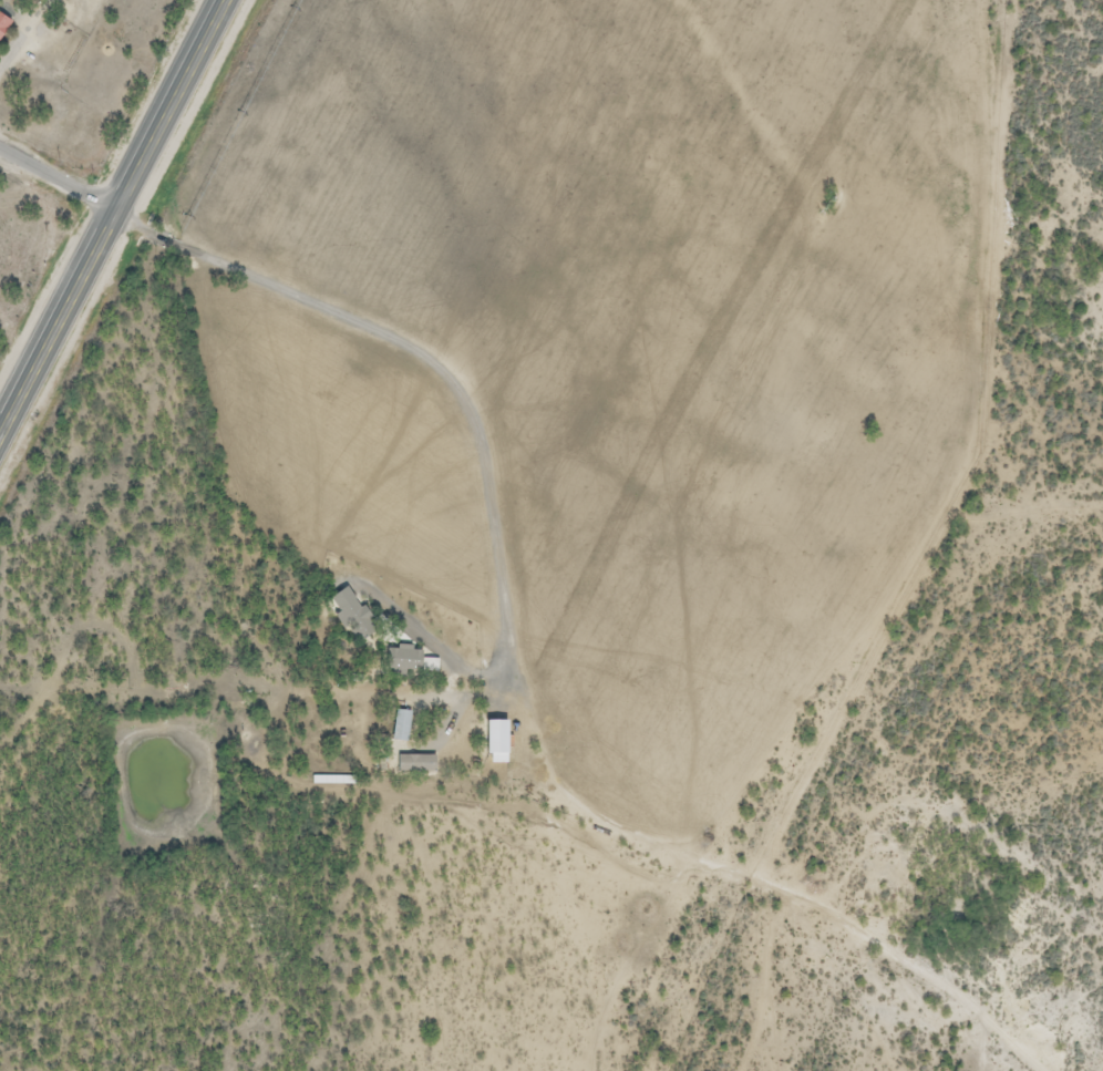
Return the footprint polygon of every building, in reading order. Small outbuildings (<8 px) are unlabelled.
[(0,17),(0,37),(9,23),(0,17)] [(390,741),(406,743),(410,712),(394,710),(390,741)] [(436,756),(396,756),(396,772),(436,772),(436,756)]
